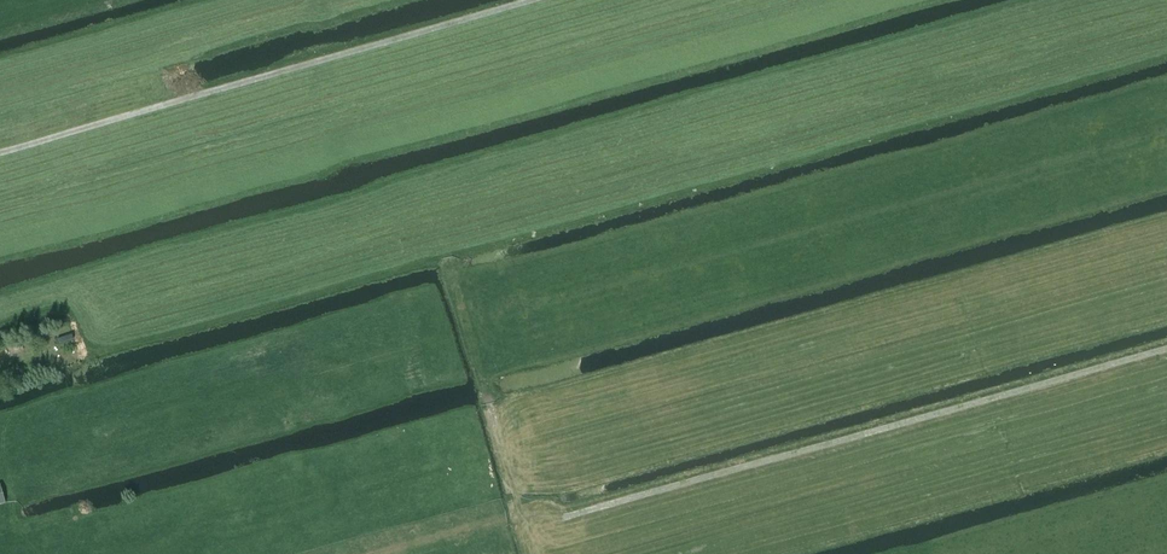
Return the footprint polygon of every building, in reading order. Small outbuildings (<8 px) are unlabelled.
[(21,344),(8,348),(10,355),(23,350),(21,344)]
